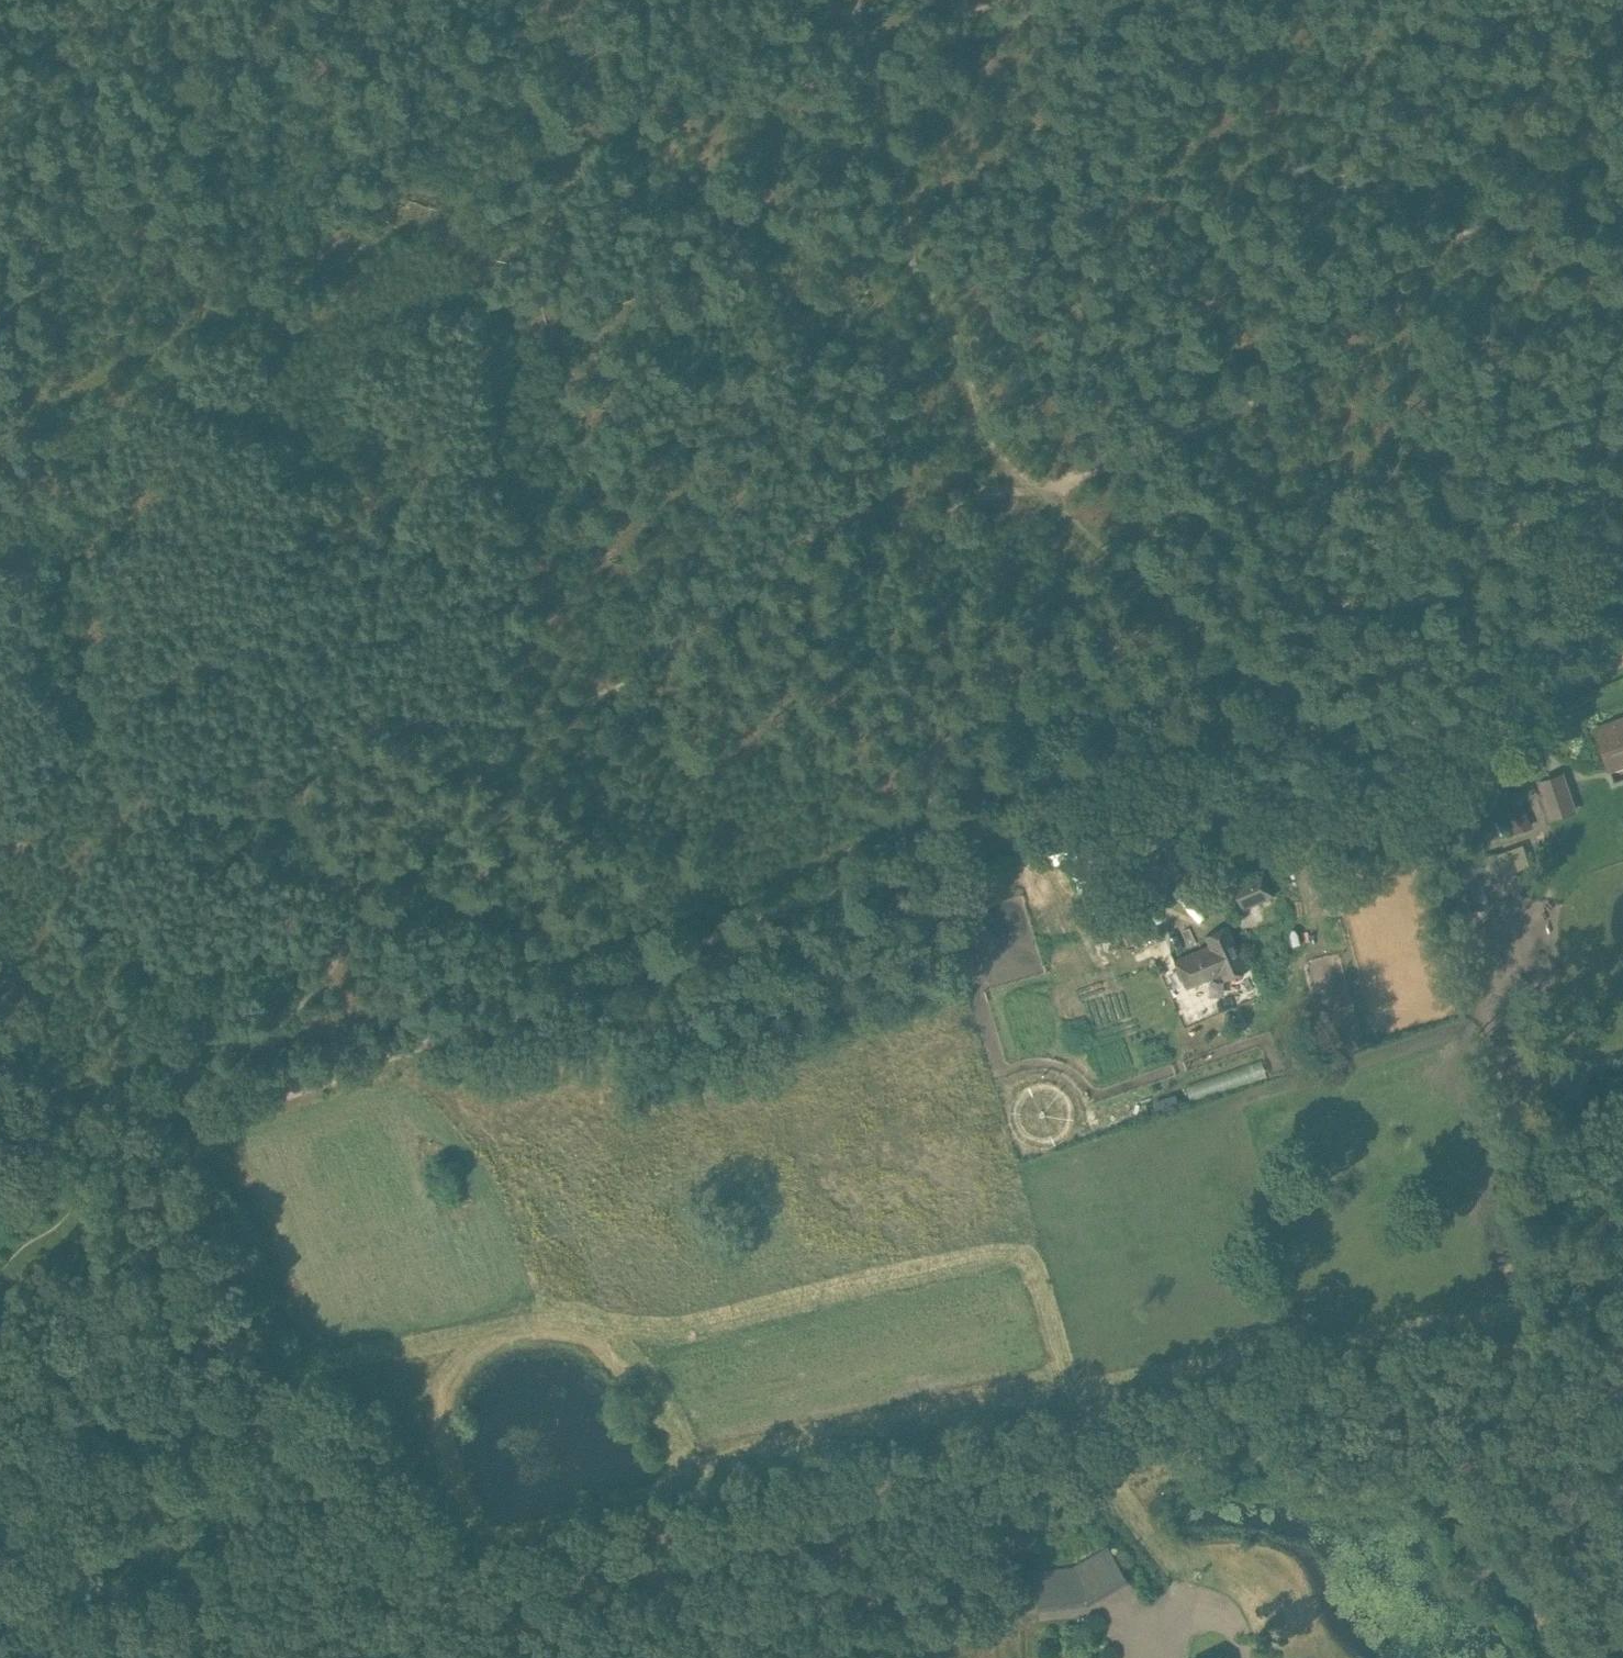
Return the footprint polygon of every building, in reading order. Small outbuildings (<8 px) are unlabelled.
[(1595,727),(1609,770),(1622,765),(1622,718),(1595,727)] [(1538,782),(1545,803),(1550,818),(1575,809),(1570,795),(1564,774),(1538,782)] [(1475,859),(1485,884),(1504,877),(1501,870),(1529,860),(1523,844),(1496,854),(1495,852),(1475,859)] [(1306,865),(1320,862),(1317,850),(1303,853),(1306,865)] [(1276,896),(1265,869),(1229,884),(1240,910),(1276,896)] [(1136,942),(1139,941),(1157,936),(1145,899),(1124,906),(1136,942)] [(1225,979),(1247,969),(1237,946),(1228,925),(1206,935),(1210,944),(1174,959),(1187,988),(1222,973),(1225,979)] [(1034,1570),(1036,1586),(1038,1606),(1086,1601),(1126,1577),(1105,1547),(1073,1564),(1034,1570)]
